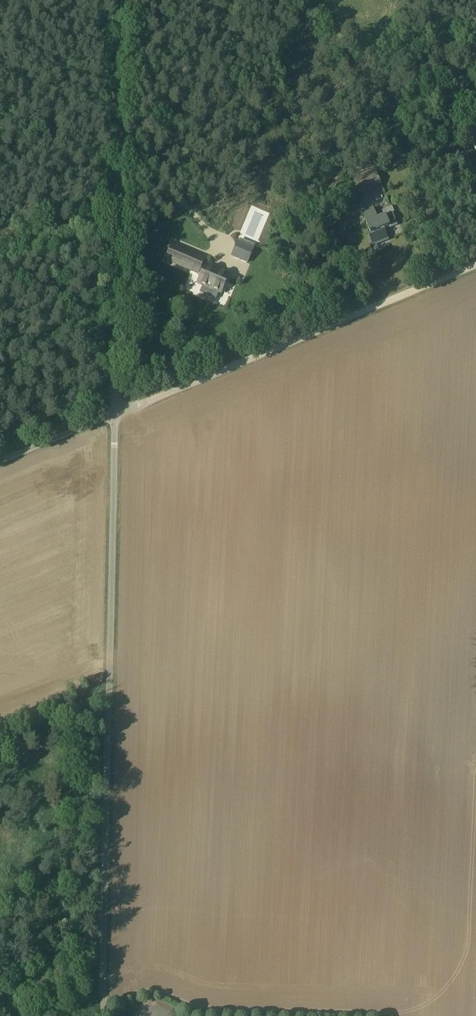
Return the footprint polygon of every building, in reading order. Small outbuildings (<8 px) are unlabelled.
[(413,152),(410,150),(404,152),(402,155),(403,159),(406,160),(412,158),(414,155),(413,152)] [(348,192),(353,190),(356,195),(382,185),(376,170),(350,181),(349,179),(344,182),(348,192)] [(375,209),(363,214),(370,234),(369,235),(373,245),(389,239),(385,229),(397,224),(394,214),(387,217),(386,215),(378,218),(375,209)] [(253,249),(237,243),(231,256),(247,263),(253,249)] [(219,272),(205,267),(198,284),(203,286),(200,293),(215,299),(218,292),(221,293),(228,277),(233,279),(236,272),(221,266),(219,272)]
